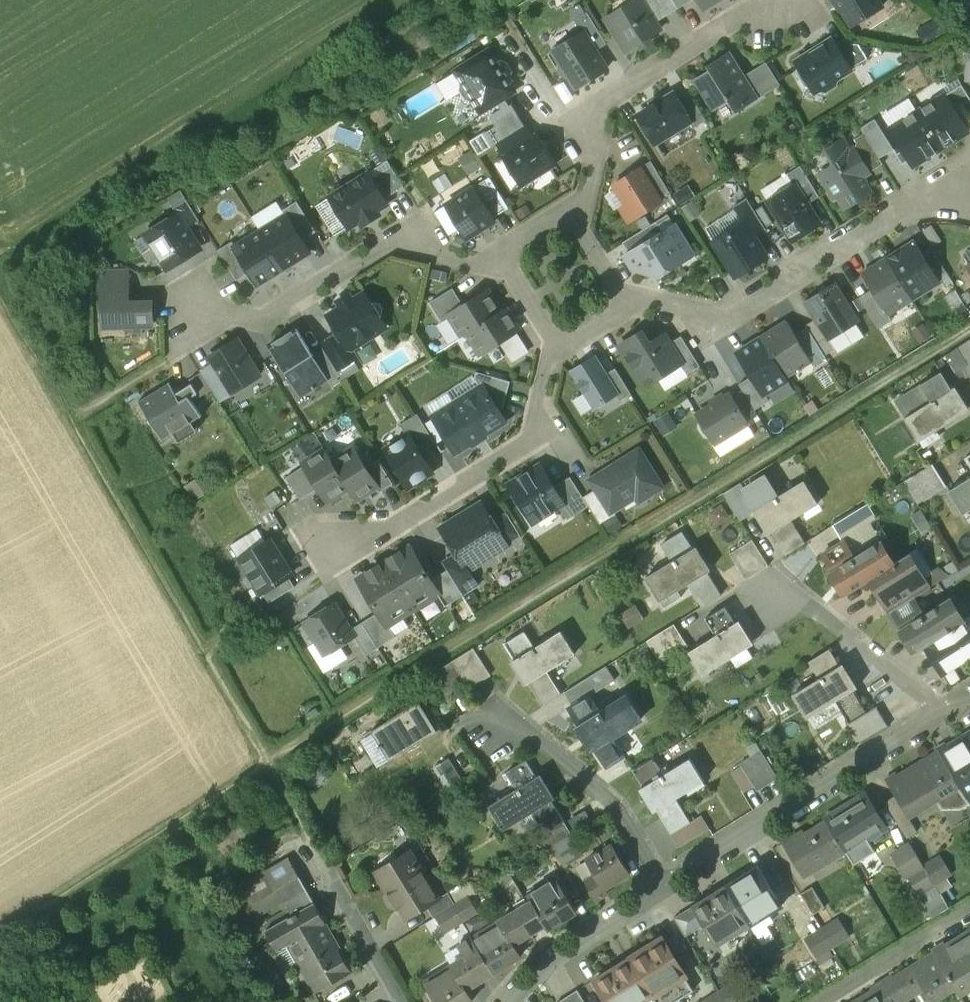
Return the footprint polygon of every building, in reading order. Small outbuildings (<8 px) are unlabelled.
[(626,0),(621,0),(615,4),(615,10),(617,13),(606,19),(625,51),(661,29),(656,20),(643,0),(637,0),(630,4),(629,1),(626,0)] [(656,20),(678,7),(673,0),(643,0),(656,20)] [(703,10),(719,0),(697,0),(703,10)] [(877,0),(837,0),(853,25),(882,7),(877,0)] [(607,43),(588,13),(576,20),(584,33),(585,32),(596,50),(607,43)] [(584,33),(554,51),(562,64),(559,68),(564,75),(568,75),(576,88),(607,69),(596,50),(585,32),(584,33)] [(836,45),(832,38),(825,43),(823,41),(808,50),(810,52),(795,61),(802,73),(801,79),(805,86),(811,88),(815,93),(820,90),(826,91),(835,86),(837,80),(852,70),(851,69),(836,45)] [(859,44),(850,44),(846,38),(836,45),(851,69),(867,59),(859,44)] [(501,61),(497,63),(489,50),(456,71),(464,83),(462,90),(467,98),(474,99),(482,112),(506,97),(515,91),(507,78),(510,76),(511,71),(506,62),(501,61)] [(729,53),(708,65),(711,70),(696,79),(715,110),(730,100),(737,112),(757,99),(743,77),(729,53)] [(766,63),(743,77),(757,99),(780,85),(766,63)] [(918,112),(941,149),(967,133),(967,131),(962,123),(969,118),(969,117),(963,105),(969,101),(969,98),(962,84),(918,112)] [(706,120),(688,92),(677,98),(692,122),(691,123),(694,128),(706,120)] [(673,93),(638,115),(656,144),(691,123),(692,122),(677,98),(673,93)] [(506,97),(497,102),(502,109),(510,104),(506,97)] [(502,109),(491,116),(498,127),(490,132),(496,143),(526,125),(513,102),(510,104),(502,109)] [(941,149),(918,112),(890,129),(903,150),(896,154),(902,165),(909,160),(913,166),(941,149)] [(894,149),(875,119),(861,128),(864,134),(879,159),(894,149)] [(526,125),(496,143),(504,155),(534,136),(526,125)] [(879,159),(864,134),(855,139),(857,143),(855,147),(854,148),(869,173),(883,164),(879,159)] [(534,136),(504,155),(522,185),(555,165),(536,135),(534,136)] [(835,165),(819,174),(835,199),(838,197),(845,208),(871,192),(864,181),(865,181),(863,177),(869,173),(854,148),(850,151),(843,139),(826,150),(835,165)] [(670,192),(651,161),(640,168),(659,199),(670,192)] [(392,166),(372,179),(384,199),(404,187),(392,166)] [(819,197),(800,166),(787,174),(794,186),(795,185),(807,204),(819,197)] [(640,168),(615,184),(627,204),(620,209),(629,222),(635,218),(636,218),(661,202),(659,199),(640,168)] [(368,173),(331,196),(350,227),(361,221),(363,224),(379,215),(376,211),(387,204),(384,199),(372,179),(368,173)] [(490,177),(474,187),(493,218),(509,208),(490,177)] [(794,186),(769,202),(793,241),(820,224),(807,204),(795,185),(794,186)] [(493,218),(474,187),(447,204),(465,234),(472,235),(495,221),(493,218)] [(187,199),(174,207),(178,214),(180,213),(188,227),(200,220),(187,199)] [(766,229),(747,199),(734,207),(744,224),(745,223),(754,237),(766,229)] [(317,232),(298,201),(283,210),(286,215),(287,214),(303,240),(317,232)] [(178,214),(146,234),(168,269),(202,248),(188,227),(180,213),(178,214)] [(286,215),(261,230),(284,268),(310,252),(303,240),(287,214),(286,215)] [(655,223),(624,242),(631,252),(661,233),(655,223)] [(744,224),(714,242),(736,276),(766,257),(754,237),(745,223),(744,224)] [(631,252),(624,256),(633,270),(659,277),(677,266),(674,261),(691,250),(675,225),(661,233),(631,252)] [(284,268),(261,230),(236,246),(235,246),(251,272),(259,284),(284,268)] [(236,246),(233,241),(219,250),(238,280),(251,272),(235,246),(236,246)] [(921,254),(914,243),(887,260),(911,298),(924,291),(923,290),(938,281),(936,278),(921,254)] [(946,272),(931,248),(921,254),(936,278),(946,272)] [(911,298),(887,260),(863,275),(887,314),(911,298)] [(130,268),(103,268),(105,326),(124,326),(140,331),(142,325),(153,325),(152,296),(130,296),(130,268)] [(834,284),(805,302),(816,319),(829,340),(858,323),(834,284)] [(453,288),(430,302),(442,320),(450,316),(449,315),(464,306),(453,288)] [(464,306),(449,315),(450,316),(463,336),(468,333),(467,333),(501,312),(501,311),(488,291),(464,306)] [(364,294),(330,315),(341,334),(350,349),(351,349),(385,328),(379,317),(383,314),(384,309),(380,303),(375,302),(371,304),(364,294)] [(501,312),(467,333),(468,333),(480,354),(519,330),(506,308),(501,311),(501,312)] [(816,319),(806,325),(824,356),(835,350),(829,340),(816,319)] [(787,322),(761,338),(786,377),(810,362),(795,335),(787,322)] [(314,355),(297,328),(270,345),(300,395),(328,378),(314,355)] [(807,328),(795,335),(810,362),(813,366),(826,358),(824,356),(807,328)] [(682,364),(665,337),(663,337),(650,345),(642,332),(620,346),(641,379),(653,371),(658,379),(661,377),(682,364)] [(341,334),(322,346),(324,349),(336,368),(356,356),(351,349),(350,349),(341,334)] [(761,338),(738,353),(752,376),(764,395),(788,380),(786,377),(761,338)] [(260,375),(238,339),(209,357),(214,364),(232,393),(260,375)] [(969,341),(958,348),(969,367),(969,342),(969,341)] [(336,368),(324,349),(314,355),(328,378),(332,385),(342,378),(336,368)] [(605,375),(594,358),(573,371),(595,407),(616,395),(617,394),(605,375)] [(232,393),(214,364),(202,372),(220,400),(232,393)] [(615,369),(605,375),(617,394),(616,395),(620,401),(631,394),(615,369)] [(511,382),(476,372),(475,378),(482,390),(485,388),(499,410),(503,408),(511,382)] [(941,374),(921,386),(921,387),(895,403),(919,441),(968,410),(954,387),(951,390),(941,374)] [(764,395),(752,376),(739,385),(755,410),(754,408),(767,399),(768,402),(769,401),(764,395)] [(170,383),(140,401),(139,401),(163,440),(164,440),(164,439),(201,416),(202,417),(202,416),(191,398),(199,393),(193,383),(177,393),(170,382),(169,382),(170,383)] [(460,398),(432,416),(448,440),(450,439),(459,452),(506,422),(499,410),(485,388),(482,390),(463,402),(460,398)] [(729,396),(698,415),(703,424),(701,428),(706,435),(711,434),(721,428),(726,437),(747,424),(729,396)] [(435,443),(417,414),(401,424),(407,435),(408,434),(408,435),(409,435),(420,452),(435,443)] [(408,435),(386,449),(410,487),(433,473),(420,452),(409,435),(408,435)] [(366,467),(353,448),(333,461),(325,449),(304,463),(305,465),(319,487),(328,502),(349,489),(356,500),(377,487),(378,486),(366,467)] [(638,452),(593,481),(597,489),(611,510),(613,510),(636,495),(639,499),(660,487),(638,452)] [(393,483),(378,460),(366,467),(378,486),(377,487),(380,492),(393,483)] [(305,465),(287,477),(301,499),(319,487),(305,465)] [(932,465),(904,482),(917,504),(945,486),(932,465)] [(540,466),(509,485),(533,523),(559,506),(563,504),(554,488),(550,482),(546,481),(542,474),(543,470),(540,466)] [(588,506),(570,478),(554,488),(563,504),(559,506),(567,519),(588,506)] [(948,492),(961,515),(969,510),(969,479),(948,492)] [(766,481),(747,493),(758,511),(754,513),(768,536),(771,534),(785,556),(805,544),(790,520),(817,504),(803,482),(776,498),(766,481)] [(747,493),(740,483),(723,494),(740,522),(754,513),(758,511),(747,493)] [(597,489),(583,497),(600,524),(615,514),(613,510),(611,510),(597,489)] [(481,502),(440,528),(457,555),(467,572),(469,571),(508,546),(506,543),(494,523),(481,502)] [(870,504),(833,526),(842,541),(878,518),(870,504)] [(520,534),(508,514),(494,523),(506,543),(520,534)] [(691,552),(680,535),(661,547),(672,564),(643,582),(661,610),(679,599),(675,593),(686,587),(700,609),(719,598),(705,575),(709,572),(695,550),(691,552)] [(293,574),(271,539),(239,559),(261,594),(264,592),(289,577),(293,574)] [(752,541),(730,555),(746,581),(768,567),(752,541)] [(853,560),(842,542),(823,554),(834,572),(831,574),(844,596),(866,582),(893,565),(893,564),(880,543),(853,560)] [(431,580),(410,547),(384,563),(414,610),(438,595),(439,594),(431,580)] [(467,572),(457,555),(444,563),(448,570),(463,595),(464,595),(463,594),(477,585),(469,571),(467,572)] [(893,565),(866,582),(887,617),(892,614),(913,602),(929,591),(907,555),(893,564),(893,565)] [(414,610),(384,563),(358,579),(379,612),(388,626),(389,625),(414,610)] [(463,595),(448,570),(431,580),(439,594),(438,595),(446,607),(463,595)] [(289,577),(264,592),(270,602),(295,587),(289,577)] [(922,617),(913,602),(892,614),(916,652),(924,647),(963,623),(948,600),(922,617)] [(351,630),(334,603),(304,621),(326,655),(355,637),(351,630)] [(723,610),(703,621),(713,638),(686,655),(701,678),(751,646),(736,623),(733,625),(723,610)] [(379,612),(362,622),(378,648),(396,637),(389,625),(388,626),(379,612)] [(924,647),(942,675),(969,657),(969,619),(963,623),(924,647)] [(362,622),(351,630),(355,637),(366,655),(378,648),(362,622)] [(671,628),(643,645),(657,667),(685,650),(671,628)] [(533,651),(522,635),(503,647),(513,663),(510,666),(524,688),(527,686),(541,709),(559,697),(545,675),(574,657),(560,634),(533,651)] [(471,650),(451,662),(465,684),(469,690),(489,678),(471,650)] [(843,666),(840,668),(830,652),(810,665),(819,680),(792,697),(807,720),(836,702),(850,725),(868,714),(868,713),(854,691),(857,689),(843,666)] [(451,662),(428,676),(442,699),(465,684),(451,662)] [(603,670),(563,695),(571,709),(588,699),(612,684),(603,670)] [(625,698),(598,715),(588,699),(571,709),(567,712),(578,728),(574,730),(590,754),(594,752),(605,770),(623,759),(611,740),(640,722),(625,698)] [(419,701),(389,720),(389,721),(372,731),(390,760),(436,732),(427,718),(428,717),(419,701)] [(877,708),(868,713),(868,714),(850,725),(862,744),(889,727),(877,708)] [(965,737),(953,744),(955,747),(940,757),(969,805),(969,806),(969,744),(965,737)] [(760,752),(739,766),(756,793),(778,780),(760,752)] [(969,805),(940,757),(918,770),(916,767),(897,778),(895,776),(885,782),(895,798),(907,819),(935,801),(942,812),(958,812),(969,805)] [(689,761),(663,777),(653,760),(633,773),(643,789),(639,792),(653,814),(657,811),(671,835),(689,824),(674,801),(703,783),(689,761)] [(535,779),(525,763),(505,776),(515,792),(490,808),(504,831),(532,814),(546,835),(547,836),(564,825),(550,802),(553,800),(539,777),(535,779)] [(864,794),(849,803),(852,807),(826,823),(845,853),(853,867),(875,854),(867,840),(886,828),(864,794)] [(907,819),(895,798),(884,804),(907,840),(917,834),(907,819)] [(845,853),(826,823),(799,840),(796,836),(783,844),(804,878),(845,853)] [(564,825),(547,836),(546,835),(536,841),(543,853),(571,836),(564,825)] [(912,848),(894,859),(904,877),(922,866),(912,848)] [(629,876),(612,849),(588,863),(597,878),(605,891),(629,876)] [(438,901),(414,859),(405,855),(399,859),(395,865),(397,868),(380,879),(386,890),(385,899),(390,907),(398,911),(402,908),(408,918),(427,907),(438,901)] [(289,859),(243,886),(247,892),(226,904),(240,928),(286,901),(307,889),(289,859)] [(941,859),(924,869),(935,886),(951,875),(941,859)] [(781,906),(759,869),(725,889),(749,927),(763,919),(762,918),(781,906)] [(935,886),(924,869),(907,878),(917,896),(935,886)] [(525,897),(513,877),(502,884),(514,903),(525,897)] [(554,880),(531,895),(529,893),(527,894),(531,900),(517,910),(518,911),(518,912),(531,931),(545,922),(549,928),(577,911),(555,878),(554,879),(554,880)] [(597,878),(586,884),(597,902),(608,896),(605,891),(597,878)] [(307,889),(286,901),(294,914),(314,902),(307,889)] [(749,927),(725,889),(693,908),(715,945),(735,933),(736,935),(749,927)] [(811,889),(801,896),(814,917),(825,910),(811,889)] [(438,901),(427,907),(434,918),(436,917),(452,907),(455,905),(449,894),(438,901)] [(455,905),(452,907),(462,922),(477,913),(467,898),(455,905)] [(354,970),(314,902),(294,914),(266,930),(279,952),(289,946),(288,945),(290,944),(291,944),(295,942),(306,961),(300,965),(316,992),(354,970)] [(462,922),(452,907),(436,917),(445,931),(462,922)] [(518,912),(474,940),(482,954),(493,971),(518,954),(511,943),(531,931),(518,912)] [(838,919),(822,929),(832,946),(849,936),(838,919)] [(822,929),(805,939),(816,956),(832,946),(822,929)] [(964,937),(962,934),(941,947),(940,943),(932,948),(935,954),(953,985),(959,993),(969,987),(969,933),(964,937)] [(450,966),(452,968),(426,985),(437,1001),(466,1001),(472,999),(464,987),(483,975),(473,960),(482,954),(474,940),(471,936),(459,944),(466,956),(450,966)] [(628,958),(648,991),(655,1001),(673,1001),(692,990),(660,938),(628,958)] [(493,971),(482,954),(473,960),(483,975),(484,976),(493,971)] [(953,985),(935,954),(913,968),(912,965),(892,977),(904,998),(906,998),(922,987),(929,999),(953,985)] [(628,958),(595,978),(610,1001),(638,1001),(636,998),(648,991),(628,958)] [(890,974),(881,979),(895,1001),(908,1001),(906,998),(904,998),(892,977),(890,974)] [(719,991),(725,1001),(739,1001),(749,996),(739,979),(719,991)] [(881,979),(871,985),(874,989),(881,1001),(895,1001),(881,979)] [(854,1001),(855,1001),(881,1001),(874,989),(854,1001)] [(577,990),(559,1001),(585,1001),(577,990)] [(719,991),(701,1001),(725,1001),(719,991)]
